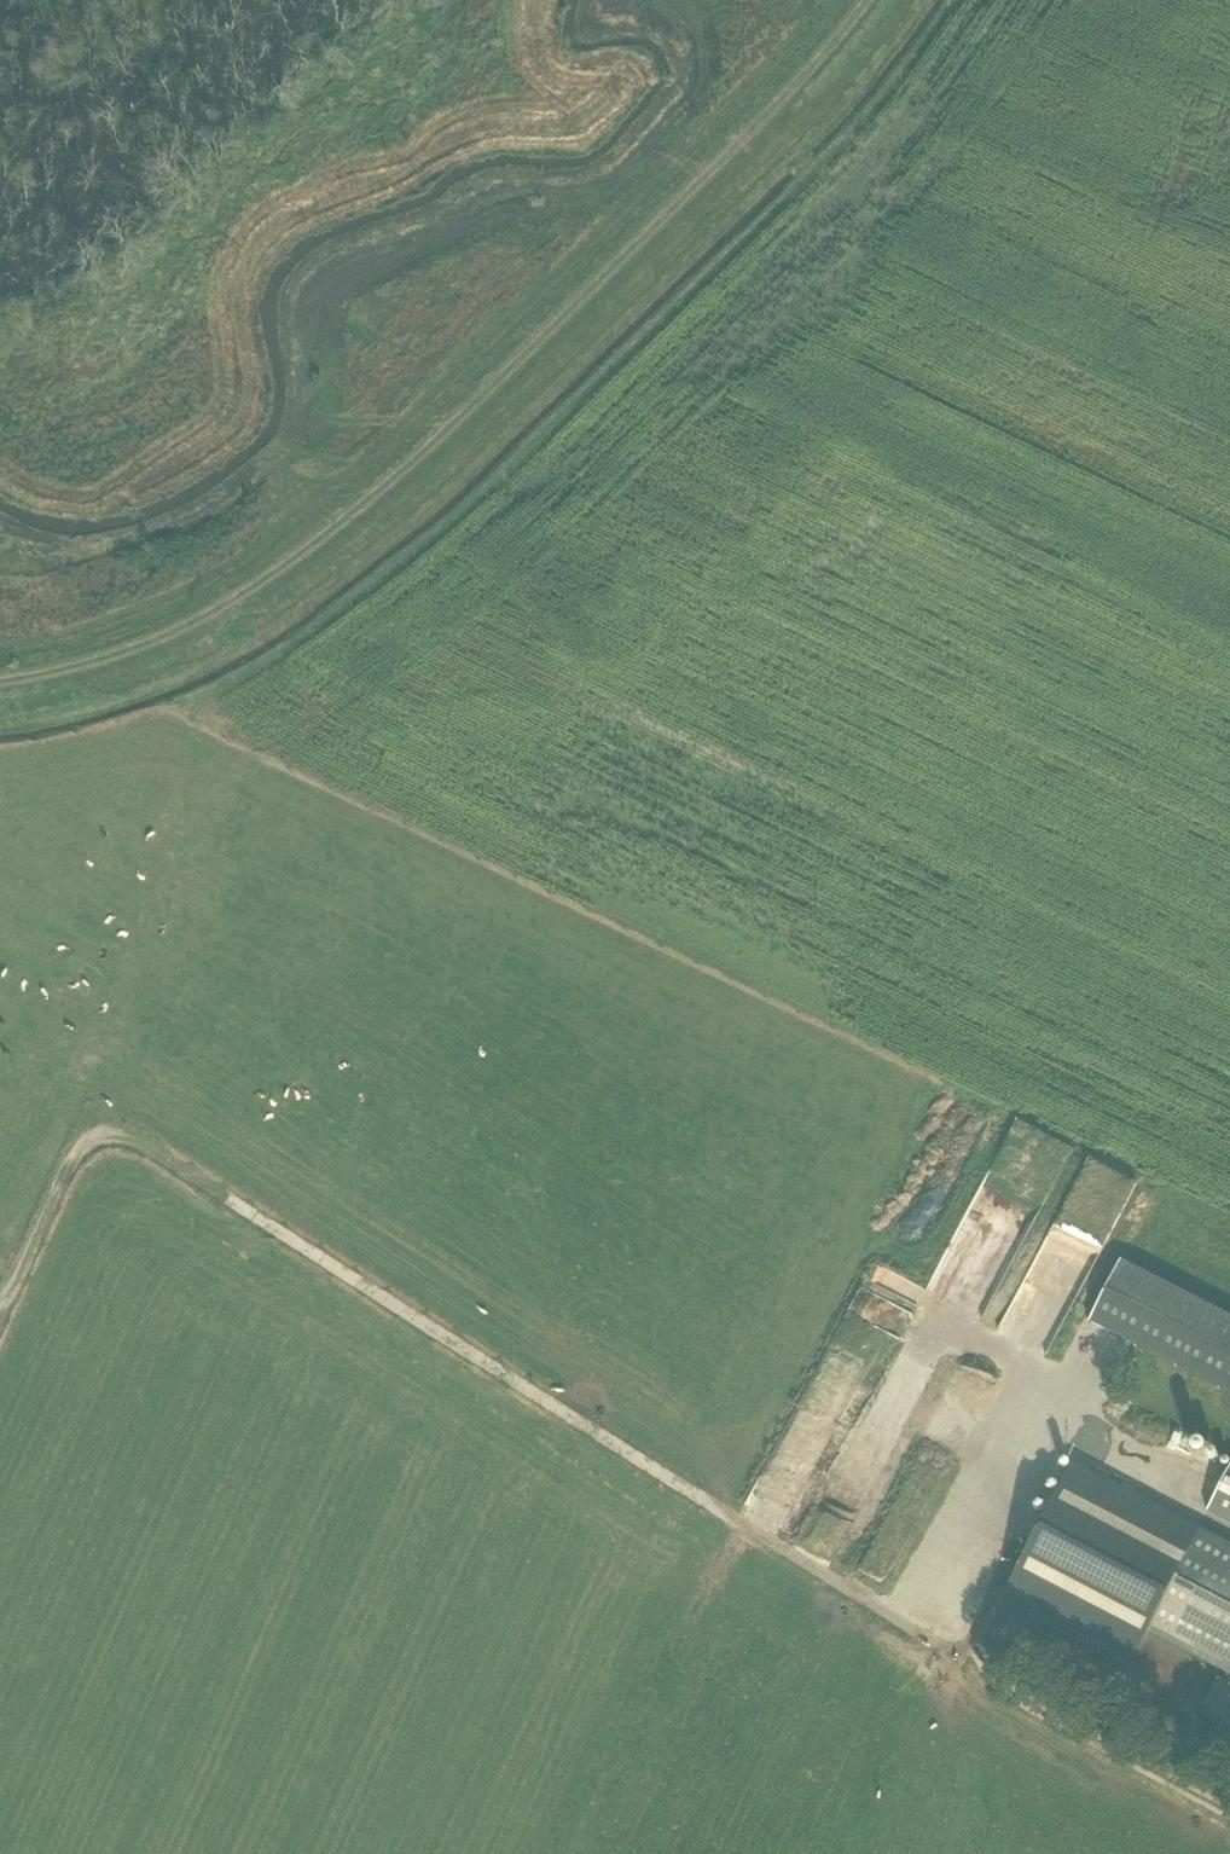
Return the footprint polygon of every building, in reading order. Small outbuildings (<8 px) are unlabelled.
[(1088,1323),(1229,1396),(1229,1315),(1121,1259),(1121,1260),(1115,1270),(1088,1323)] [(900,1374),(850,1453),(867,1463),(917,1384),(900,1374)] [(954,1395),(907,1478),(931,1491),(978,1409),(954,1395)] [(1073,1462),(1002,1599),(1129,1666),(1149,1628),(1229,1670),(1229,1545),(1073,1462)] [(1229,1524),(1229,1467),(1206,1511),(1229,1524)] [(1200,1708),(1229,1723),(1229,1680),(1216,1674),(1200,1708)]
